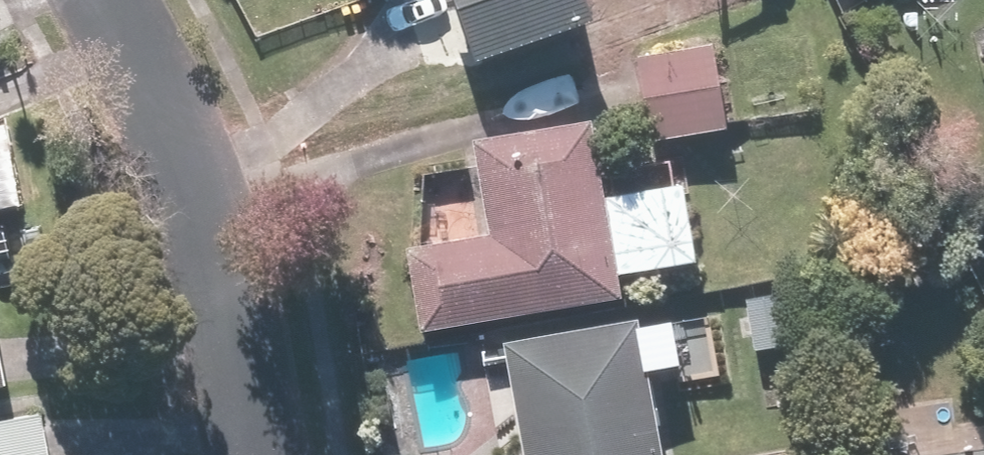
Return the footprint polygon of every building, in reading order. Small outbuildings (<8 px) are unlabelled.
[(429,71),(601,15),(596,0),(406,0),(429,71)] [(731,127),(721,39),(643,47),(652,135),(731,127)] [(424,327),(623,290),(619,271),(699,256),(686,183),(606,197),(591,116),(472,138),(490,231),(409,246),(424,327)] [(25,207),(8,120),(0,122),(0,212),(25,207)] [(793,342),(787,293),(746,299),(753,348),(793,342)] [(640,314),(504,341),(526,454),(524,454),(668,454),(640,314)] [(11,384),(0,327),(0,386),(11,384)] [(45,408),(0,417),(0,454),(55,454),(45,408)]
